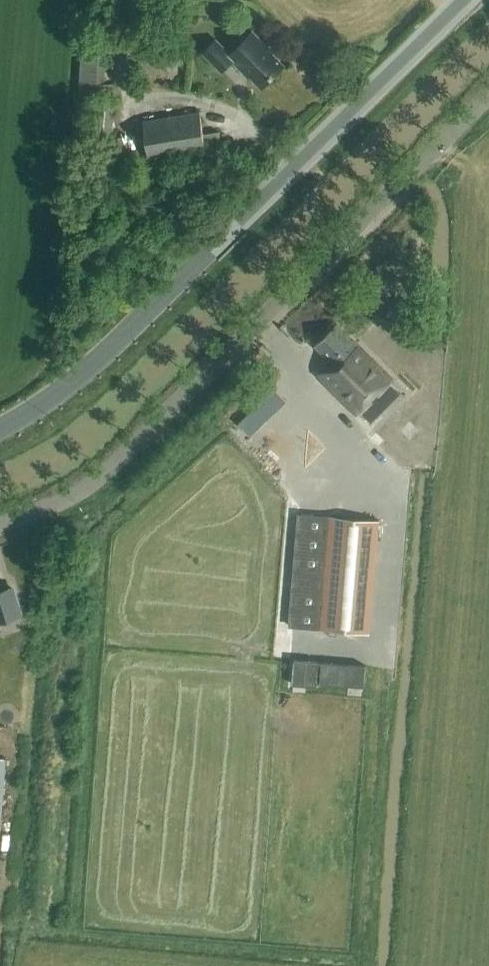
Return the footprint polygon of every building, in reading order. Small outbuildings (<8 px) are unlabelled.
[(261,88),(284,65),(265,46),(266,45),(252,31),(230,54),(215,40),(202,53),(221,71),(231,61),(248,77),(249,76),(261,88)] [(78,97),(111,99),(112,85),(104,84),(106,46),(81,45),(78,97)] [(87,133),(111,136),(115,103),(91,100),(87,133)] [(203,134),(200,112),(142,122),(148,160),(221,148),(219,132),(203,134)] [(337,324),(316,346),(331,361),(317,375),(357,416),(393,381),(337,324)] [(331,517),(321,630),(369,634),(378,521),(331,517)] [(20,614),(12,588),(0,592),(0,620),(20,614)] [(316,686),(319,662),(294,660),(292,684),(316,686)] [(365,667),(322,663),(320,684),(363,687),(365,667)]
